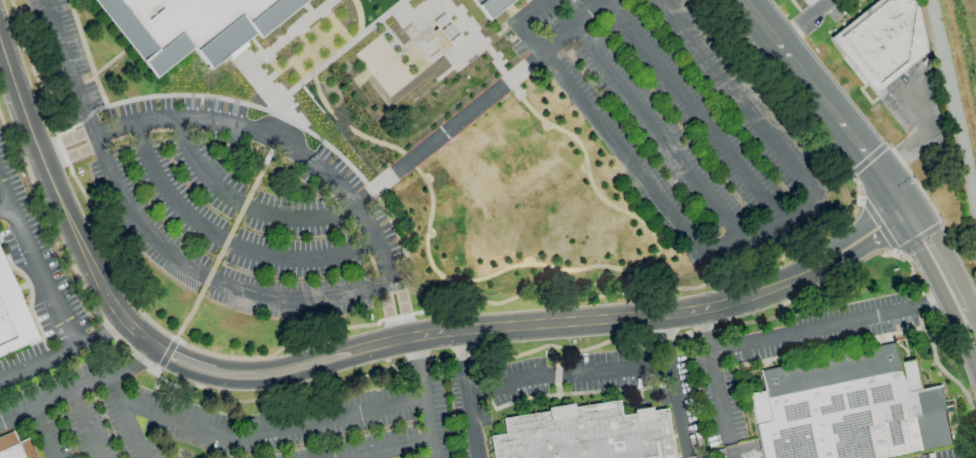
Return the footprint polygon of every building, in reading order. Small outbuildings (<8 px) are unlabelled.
[(163,80),(100,0),(320,0),(268,39),(264,32),(217,71),(198,50),(163,80)] [(521,0),(478,0),(494,21),(521,0)] [(828,40),(878,0),(915,0),(926,53),(873,95),(828,40)] [(39,336),(0,239),(0,354),(39,336)] [(960,445),(902,457),(767,457),(753,396),(769,391),(764,372),(900,343),(907,365),(921,362),(928,391),(945,388),(960,445)] [(673,410),(680,457),(496,457),(492,437),(510,436),(507,420),(625,402),(628,416),(673,410)] [(35,439),(43,457),(0,457),(0,440),(16,432),(24,444),(35,439)]
